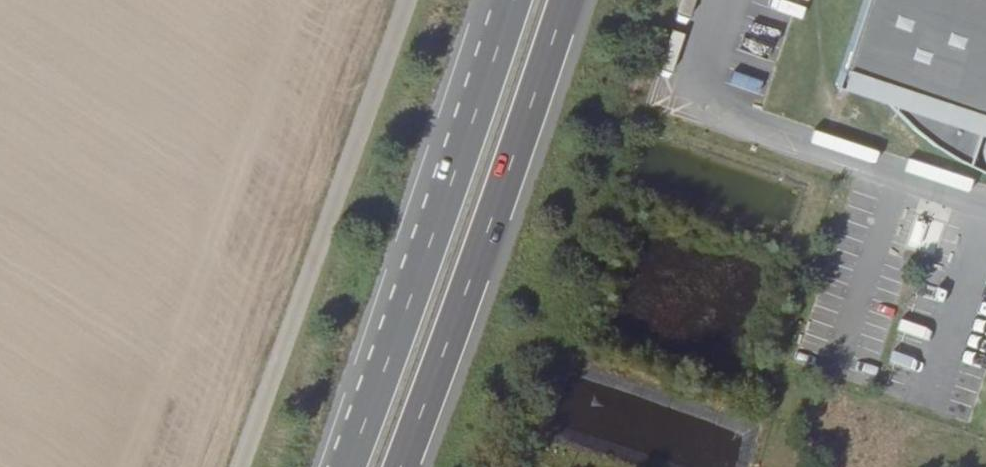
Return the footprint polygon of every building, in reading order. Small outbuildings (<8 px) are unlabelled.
[(841,70),(900,90),(985,119),(985,0),(865,0),(841,70)] [(836,86),(888,105),(890,108),(893,111),(900,90),(841,70),(836,86)] [(893,112),(919,136),(950,158),(969,166),(985,119),(900,90),(893,111),(893,112)]
